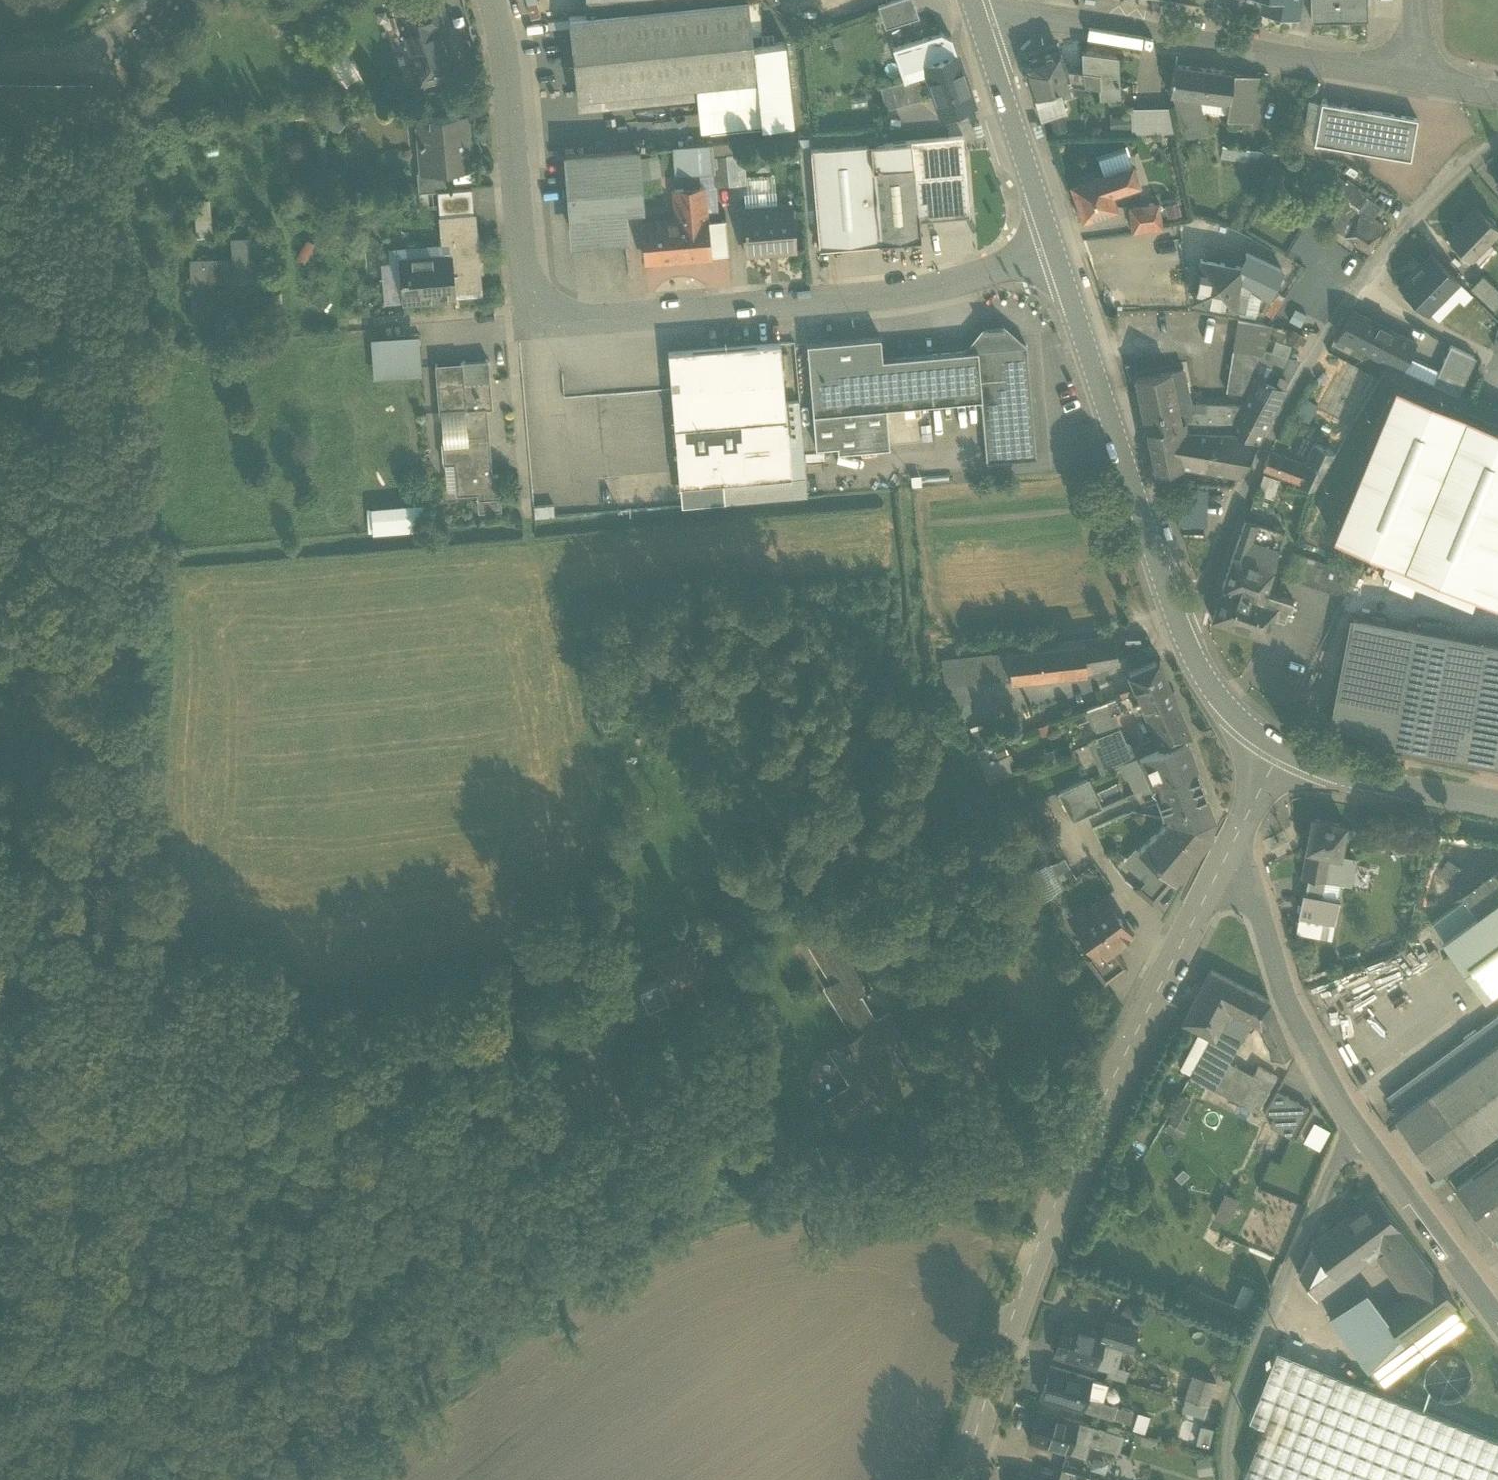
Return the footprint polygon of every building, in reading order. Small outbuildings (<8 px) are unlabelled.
[(410,0),(395,5),(416,75),(450,65),(440,33),(449,30),(440,0),(431,0),(435,15),(416,20),(410,0)] [(410,0),(416,20),(435,15),(431,0),(411,0),(410,0)] [(568,17),(576,96),(755,78),(747,0),(730,0),(586,15),(568,17)] [(586,15),(730,0),(585,0),(586,15)] [(877,5),(885,27),(919,17),(913,0),(893,0),(877,5)] [(1262,11),(1295,16),(1298,0),(1264,0),(1262,11)] [(1311,19),(1367,18),(1366,0),(1310,0),(1311,19)] [(940,32),(895,48),(905,79),(928,71),(925,64),(956,54),(956,53),(951,38),(940,32)] [(785,41),(753,45),(761,125),(793,122),(785,41)] [(1059,50),(1027,60),(1024,68),(1033,96),(1053,89),(1071,83),(1065,68),(1059,50)] [(1117,57),(1081,52),(1082,68),(1084,68),(1084,70),(1085,85),(1100,87),(1101,96),(1120,95),(1117,57)] [(973,104),(956,54),(925,64),(928,71),(942,114),(973,104)] [(1235,73),(1175,66),(1171,94),(1175,95),(1201,99),(1229,103),(1230,103),(1235,73)] [(1084,70),(1065,68),(1071,83),(1085,85),(1084,70)] [(1259,76),(1235,73),(1230,103),(1229,103),(1227,118),(1252,122),(1259,76)] [(914,77),(881,88),(887,109),(921,98),(914,77)] [(1071,83),(1053,89),(1056,100),(1075,94),(1071,83)] [(1201,99),(1175,95),(1182,127),(1186,126),(1206,122),(1201,99)] [(1417,119),(1321,102),(1314,143),(1410,160),(1417,119)] [(1168,107),(1143,109),(1145,134),(1174,133),(1168,107)] [(1143,109),(1131,109),(1132,119),(1132,134),(1145,134),(1143,109)] [(468,116),(431,119),(432,126),(418,127),(420,149),(427,148),(429,172),(430,173),(447,171),(469,170),(466,139),(470,139),(468,116)] [(1132,119),(1105,120),(1105,135),(1132,134),(1132,119)] [(1206,122),(1186,126),(1188,137),(1208,133),(1206,122)] [(962,136),(911,140),(918,220),(969,215),(962,136)] [(911,140),(870,144),(878,242),(919,239),(918,220),(911,140)] [(870,144),(810,149),(819,248),(879,243),(878,242),(870,144)] [(676,176),(714,172),(712,156),(711,146),(674,149),(676,176)] [(1279,154),(1224,147),(1222,161),(1272,167),(1279,154)] [(573,232),(626,228),(625,207),(642,206),(640,179),(638,159),(637,150),(567,155),(573,232)] [(714,172),(715,186),(729,185),(727,155),(712,156),(714,172)] [(638,159),(640,179),(659,178),(657,158),(638,159)] [(1103,175),(1073,185),(1079,202),(1077,203),(1075,206),(1077,212),(1081,214),(1083,213),(1083,215),(1113,206),(1108,192),(1137,182),(1131,165),(1102,174),(1103,175)] [(447,171),(430,173),(429,172),(418,173),(419,193),(437,191),(449,190),(447,171)] [(1367,198),(1345,181),(1335,193),(1347,201),(1359,209),(1367,198)] [(703,187),(680,190),(683,225),(644,228),(646,262),(709,256),(706,222),(703,187)] [(449,190),(437,191),(439,217),(474,214),(472,188),(449,190)] [(1335,193),(1312,223),(1326,232),(1330,225),(1331,226),(1346,202),(1347,201),(1335,193)] [(208,201),(195,202),(198,237),(211,237),(208,201)] [(1385,228),(1346,202),(1331,226),(1369,251),(1385,228)] [(1158,203),(1128,207),(1132,232),(1162,228),(1158,203)] [(791,205),(742,210),(746,253),(795,248),(791,205)] [(1447,237),(1478,268),(1495,251),(1488,243),(1497,231),(1497,228),(1477,207),(1447,237)] [(439,217),(441,245),(449,245),(450,255),(451,255),(455,298),(483,296),(476,214),(474,214),(439,217)] [(725,220),(706,222),(709,256),(728,255),(725,220)] [(262,239),(234,239),(235,290),(263,289),(262,239)] [(1240,267),(1200,260),(1193,299),(1262,312),(1282,271),(1246,253),(1240,267)] [(450,255),(400,260),(403,304),(455,299),(455,298),(451,255),(450,255)] [(1429,255),(1400,285),(1426,311),(1455,281),(1429,255)] [(227,260),(193,260),(195,317),(229,317),(227,260)] [(1482,276),(1471,288),(1492,309),(1497,303),(1497,291),(1482,276)] [(1414,344),(1353,312),(1340,337),(1401,369),(1400,371),(1433,386),(1439,372),(1407,358),(1414,344)] [(1271,327),(1237,320),(1232,351),(1262,355),(1271,327)] [(1026,346),(1002,325),(984,327),(965,351),(978,350),(982,399),(981,399),(987,462),(1036,457),(1026,346)] [(418,336),(371,339),(374,378),(420,375),(418,336)] [(879,337),(807,343),(815,447),(837,445),(837,451),(889,446),(886,407),(981,399),(982,399),(978,350),(965,351),(881,358),(879,337)] [(669,353),(680,487),(792,478),(786,401),(781,343),(669,353)] [(1473,357),(1451,346),(1445,359),(1468,369),(1473,357)] [(1262,355),(1232,351),(1226,391),(1249,395),(1260,364),(1263,355),(1262,355)] [(1286,357),(1264,351),(1263,355),(1260,364),(1282,371),(1286,357)] [(1385,368),(1360,356),(1352,372),(1375,383),(1385,368)] [(1468,369),(1445,359),(1439,372),(1433,386),(1456,396),(1468,369)] [(488,361),(435,365),(439,414),(459,412),(464,412),(464,411),(486,409),(486,410),(492,409),(488,361)] [(1246,403),(1205,403),(1190,403),(1183,368),(1169,371),(1180,421),(1184,420),(1188,430),(1235,432),(1246,403)] [(1169,371),(1135,378),(1146,428),(1180,421),(1169,371)] [(1288,378),(1270,371),(1265,381),(1284,389),(1288,378)] [(1249,395),(1246,403),(1235,432),(1256,440),(1257,440),(1284,389),(1265,381),(1256,377),(1249,395)] [(1401,566),(1464,415),(1394,386),(1332,537),(1385,559),(1401,566)] [(792,478),(680,487),(682,507),(808,496),(800,400),(786,401),(792,478)] [(486,409),(464,411),(464,412),(459,412),(462,439),(441,440),(443,465),(453,464),(456,496),(477,494),(477,500),(500,498),(498,475),(492,475),(486,410),(486,409)] [(1401,566),(1475,596),(1496,605),(1497,601),(1497,429),(1464,415),(1401,566)] [(1235,432),(1188,430),(1184,420),(1180,421),(1146,428),(1154,470),(1181,465),(1239,474),(1256,440),(1235,432)] [(1311,449),(1303,464),(1269,451),(1262,469),(1314,488),(1333,452),(1338,445),(1314,432),(1306,447),(1311,449)] [(1283,480),(1262,472),(1256,487),(1277,495),(1283,480)] [(1206,491),(1181,490),(1179,526),(1204,526),(1206,491)] [(500,498),(477,500),(478,513),(501,511),(500,498)] [(422,504),(371,508),(373,533),(424,528),(422,504)] [(1284,533),(1245,520),(1222,587),(1261,600),(1264,591),(1284,533)] [(419,530),(375,534),(376,547),(420,544),(419,530)] [(1351,572),(1292,553),(1283,576),(1343,596),(1351,572)] [(1470,608),(1475,596),(1401,566),(1385,559),(1380,571),(1470,608)] [(1261,600),(1222,587),(1211,618),(1267,636),(1274,615),(1283,618),(1286,608),(1289,609),(1292,600),(1264,591),(1261,600)] [(1358,617),(1338,721),(1390,744),(1497,765),(1497,644),(1358,617)] [(1114,639),(1083,642),(1086,672),(1119,662),(1114,639)] [(1083,642),(1008,651),(1011,680),(1086,672),(1083,642)] [(1008,651),(994,654),(997,680),(997,681),(1011,680),(1008,651)] [(994,654),(942,660),(945,686),(997,680),(994,654)] [(1189,734),(1157,661),(1129,673),(1158,740),(1161,746),(1185,736),(1185,737),(1189,735),(1189,734)] [(1119,698),(1105,703),(1110,716),(1113,715),(1124,711),(1119,698)] [(1105,703),(1085,710),(1096,738),(1119,729),(1113,715),(1110,716),(1105,703)] [(1038,708),(972,732),(978,749),(1044,724),(1038,708)] [(1119,729),(1096,738),(1102,753),(1125,743),(1119,729)] [(1161,746),(1139,756),(1153,785),(1195,765),(1185,737),(1185,736),(1161,746)] [(1158,740),(1152,742),(1151,740),(1136,748),(1139,756),(1161,746),(1158,740)] [(1000,741),(975,751),(988,779),(1017,769),(1012,760),(1009,761),(1000,741)] [(1136,748),(1114,759),(1117,766),(1139,756),(1136,748)] [(1153,785),(1153,786),(1157,784),(1160,793),(1156,795),(1156,796),(1157,796),(1162,810),(1163,809),(1172,811),(1169,821),(1213,831),(1213,830),(1212,830),(1214,821),(1215,819),(1195,765),(1153,785)] [(1087,780),(1058,793),(1072,821),(1101,808),(1087,780)] [(1346,823),(1311,816),(1305,848),(1330,853),(1340,854),(1346,823)] [(1169,821),(1138,851),(1154,864),(1173,881),(1174,881),(1212,838),(1213,831),(1169,821)] [(1330,853),(1305,848),(1300,876),(1325,880),(1330,853)] [(1039,897),(1062,888),(1057,877),(1070,872),(1064,855),(1029,869),(1039,897)] [(1154,864),(1133,887),(1152,904),(1173,881),(1154,864)] [(1431,924),(1484,997),(1497,987),(1497,875),(1431,924)] [(1338,899),(1303,893),(1299,916),(1334,922),(1338,899)] [(1125,928),(1102,898),(1085,911),(1091,919),(1078,928),(1096,954),(1100,959),(1113,949),(1132,935),(1128,929),(1125,928)] [(1113,949),(1100,959),(1096,954),(1087,960),(1103,982),(1126,966),(1113,949)] [(1268,999),(1211,968),(1184,1018),(1213,1034),(1228,1007),(1232,1009),(1253,1020),(1262,1026),(1272,1009),(1268,999)] [(1215,1041),(1236,1052),(1253,1020),(1232,1009),(1215,1041)] [(1290,1049),(1272,1009),(1262,1026),(1264,1029),(1261,1031),(1264,1038),(1267,1037),(1268,1039),(1270,1054),(1284,1061),(1290,1049)] [(1417,1074),(1471,1148),(1497,1128),(1497,1015),(1417,1074)] [(1211,1039),(1191,1076),(1216,1089),(1231,1062),(1236,1052),(1215,1041),(1211,1039)] [(1254,1074),(1231,1062),(1216,1089),(1256,1111),(1276,1076),(1258,1066),(1254,1074)] [(1471,1148),(1417,1074),(1387,1096),(1441,1170),(1471,1148)] [(1183,1117),(1194,1097),(1203,1102),(1209,1090),(1193,1081),(1164,1133),(1179,1141),(1190,1121),(1183,1117)] [(1308,1107),(1276,1090),(1265,1111),(1275,1116),(1296,1127),(1308,1107)] [(1296,1127),(1275,1116),(1270,1125),(1291,1137),(1296,1127)] [(1473,1177),(1497,1211),(1497,1158),(1473,1177)] [(1473,1177),(1455,1190),(1492,1239),(1497,1234),(1497,1211),(1473,1177)] [(1228,1249),(1238,1197),(1218,1193),(1213,1219),(1224,1222),(1219,1247),(1228,1249)] [(1377,1198),(1349,1220),(1371,1250),(1378,1244),(1398,1230),(1399,1229),(1377,1198)] [(1349,1220),(1312,1247),(1337,1280),(1343,1276),(1341,1272),(1371,1250),(1349,1220)] [(1431,1273),(1398,1230),(1378,1244),(1411,1288),(1431,1273)] [(1411,1288),(1380,1311),(1404,1343),(1452,1307),(1455,1305),(1431,1273),(1411,1288)] [(1354,1302),(1331,1319),(1369,1369),(1378,1363),(1353,1331),(1367,1320),(1354,1302)] [(1404,1343),(1378,1363),(1390,1379),(1465,1324),(1452,1307),(1404,1343)] [(1404,1343),(1380,1311),(1367,1320),(1353,1331),(1378,1363),(1404,1343)] [(1104,1333),(1065,1320),(1055,1353),(1094,1364),(1103,1336),(1104,1333)] [(1131,1330),(1111,1325),(1107,1337),(1123,1342),(1127,1343),(1131,1330)] [(1107,1337),(1103,1336),(1094,1364),(1107,1367),(1115,1370),(1116,1366),(1123,1342),(1107,1337)] [(1275,1352),(1248,1420),(1263,1426),(1243,1476),(1252,1479),(1497,1479),(1497,1441),(1275,1352)] [(1468,1398),(1466,1358),(1425,1359),(1427,1399),(1468,1398)] [(1390,1379),(1378,1363),(1369,1369),(1381,1386),(1390,1379)] [(1090,1377),(1050,1365),(1041,1396),(1081,1408),(1085,1396),(1090,1377)] [(1129,1370),(1116,1366),(1115,1370),(1107,1367),(1104,1375),(1125,1382),(1129,1370)] [(1215,1381),(1191,1374),(1184,1398),(1208,1405),(1215,1381)] [(1117,1406),(1085,1396),(1081,1408),(1114,1418),(1117,1406)] [(1133,1410),(1117,1406),(1114,1418),(1129,1423),(1133,1410)] [(1078,1419),(1038,1407),(1028,1439),(1068,1451),(1073,1435),(1078,1419)] [(1092,1423),(1078,1419),(1073,1435),(1087,1439),(1092,1423)] [(1114,1429),(1092,1423),(1087,1439),(1086,1444),(1107,1450),(1114,1429)] [(1193,1441),(1206,1445),(1211,1428),(1199,1424),(1193,1441)] [(1061,1468),(1057,1479),(1060,1479),(1089,1479),(1090,1476),(1061,1468)]
